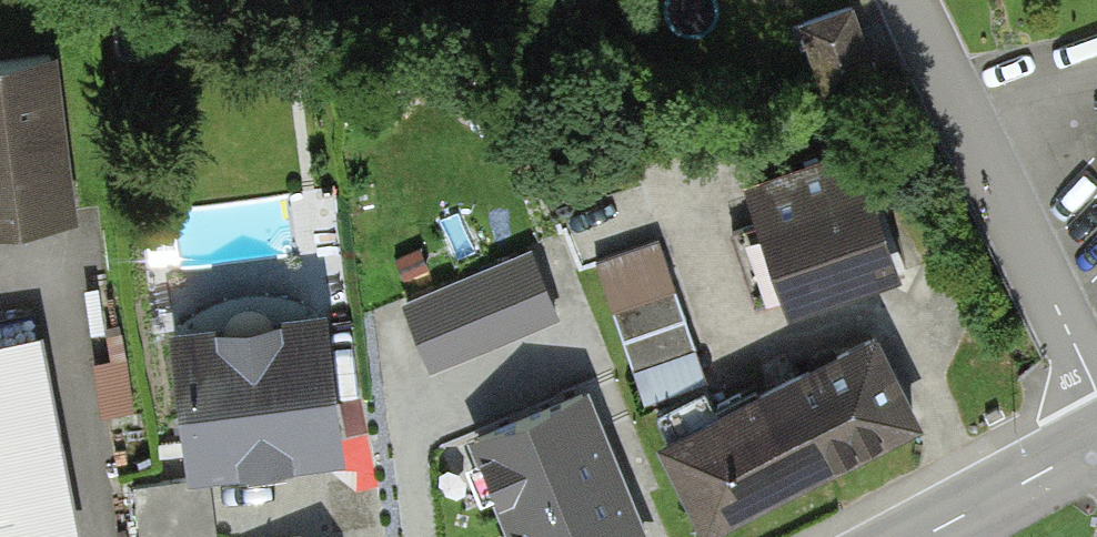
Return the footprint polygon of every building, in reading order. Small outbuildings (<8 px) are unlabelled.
[(874,70),(852,5),(804,21),(825,86),(874,70)] [(0,71),(0,236),(91,226),(73,63),(0,71)] [(758,308),(889,263),(862,187),(846,192),(834,158),(754,186),(766,220),(732,232),(758,308)] [(696,346),(658,237),(595,259),(633,368),(696,346)] [(529,250),(406,301),(432,364),(555,313),(529,250)] [(318,318),(181,335),(196,456),(333,438),(318,318)] [(872,338),(670,439),(709,516),(911,415),(872,338)] [(36,345),(0,351),(0,536),(70,536),(36,345)] [(580,392),(477,434),(520,536),(640,536),(580,392)] [(138,482),(145,536),(217,536),(209,473),(138,482)]
